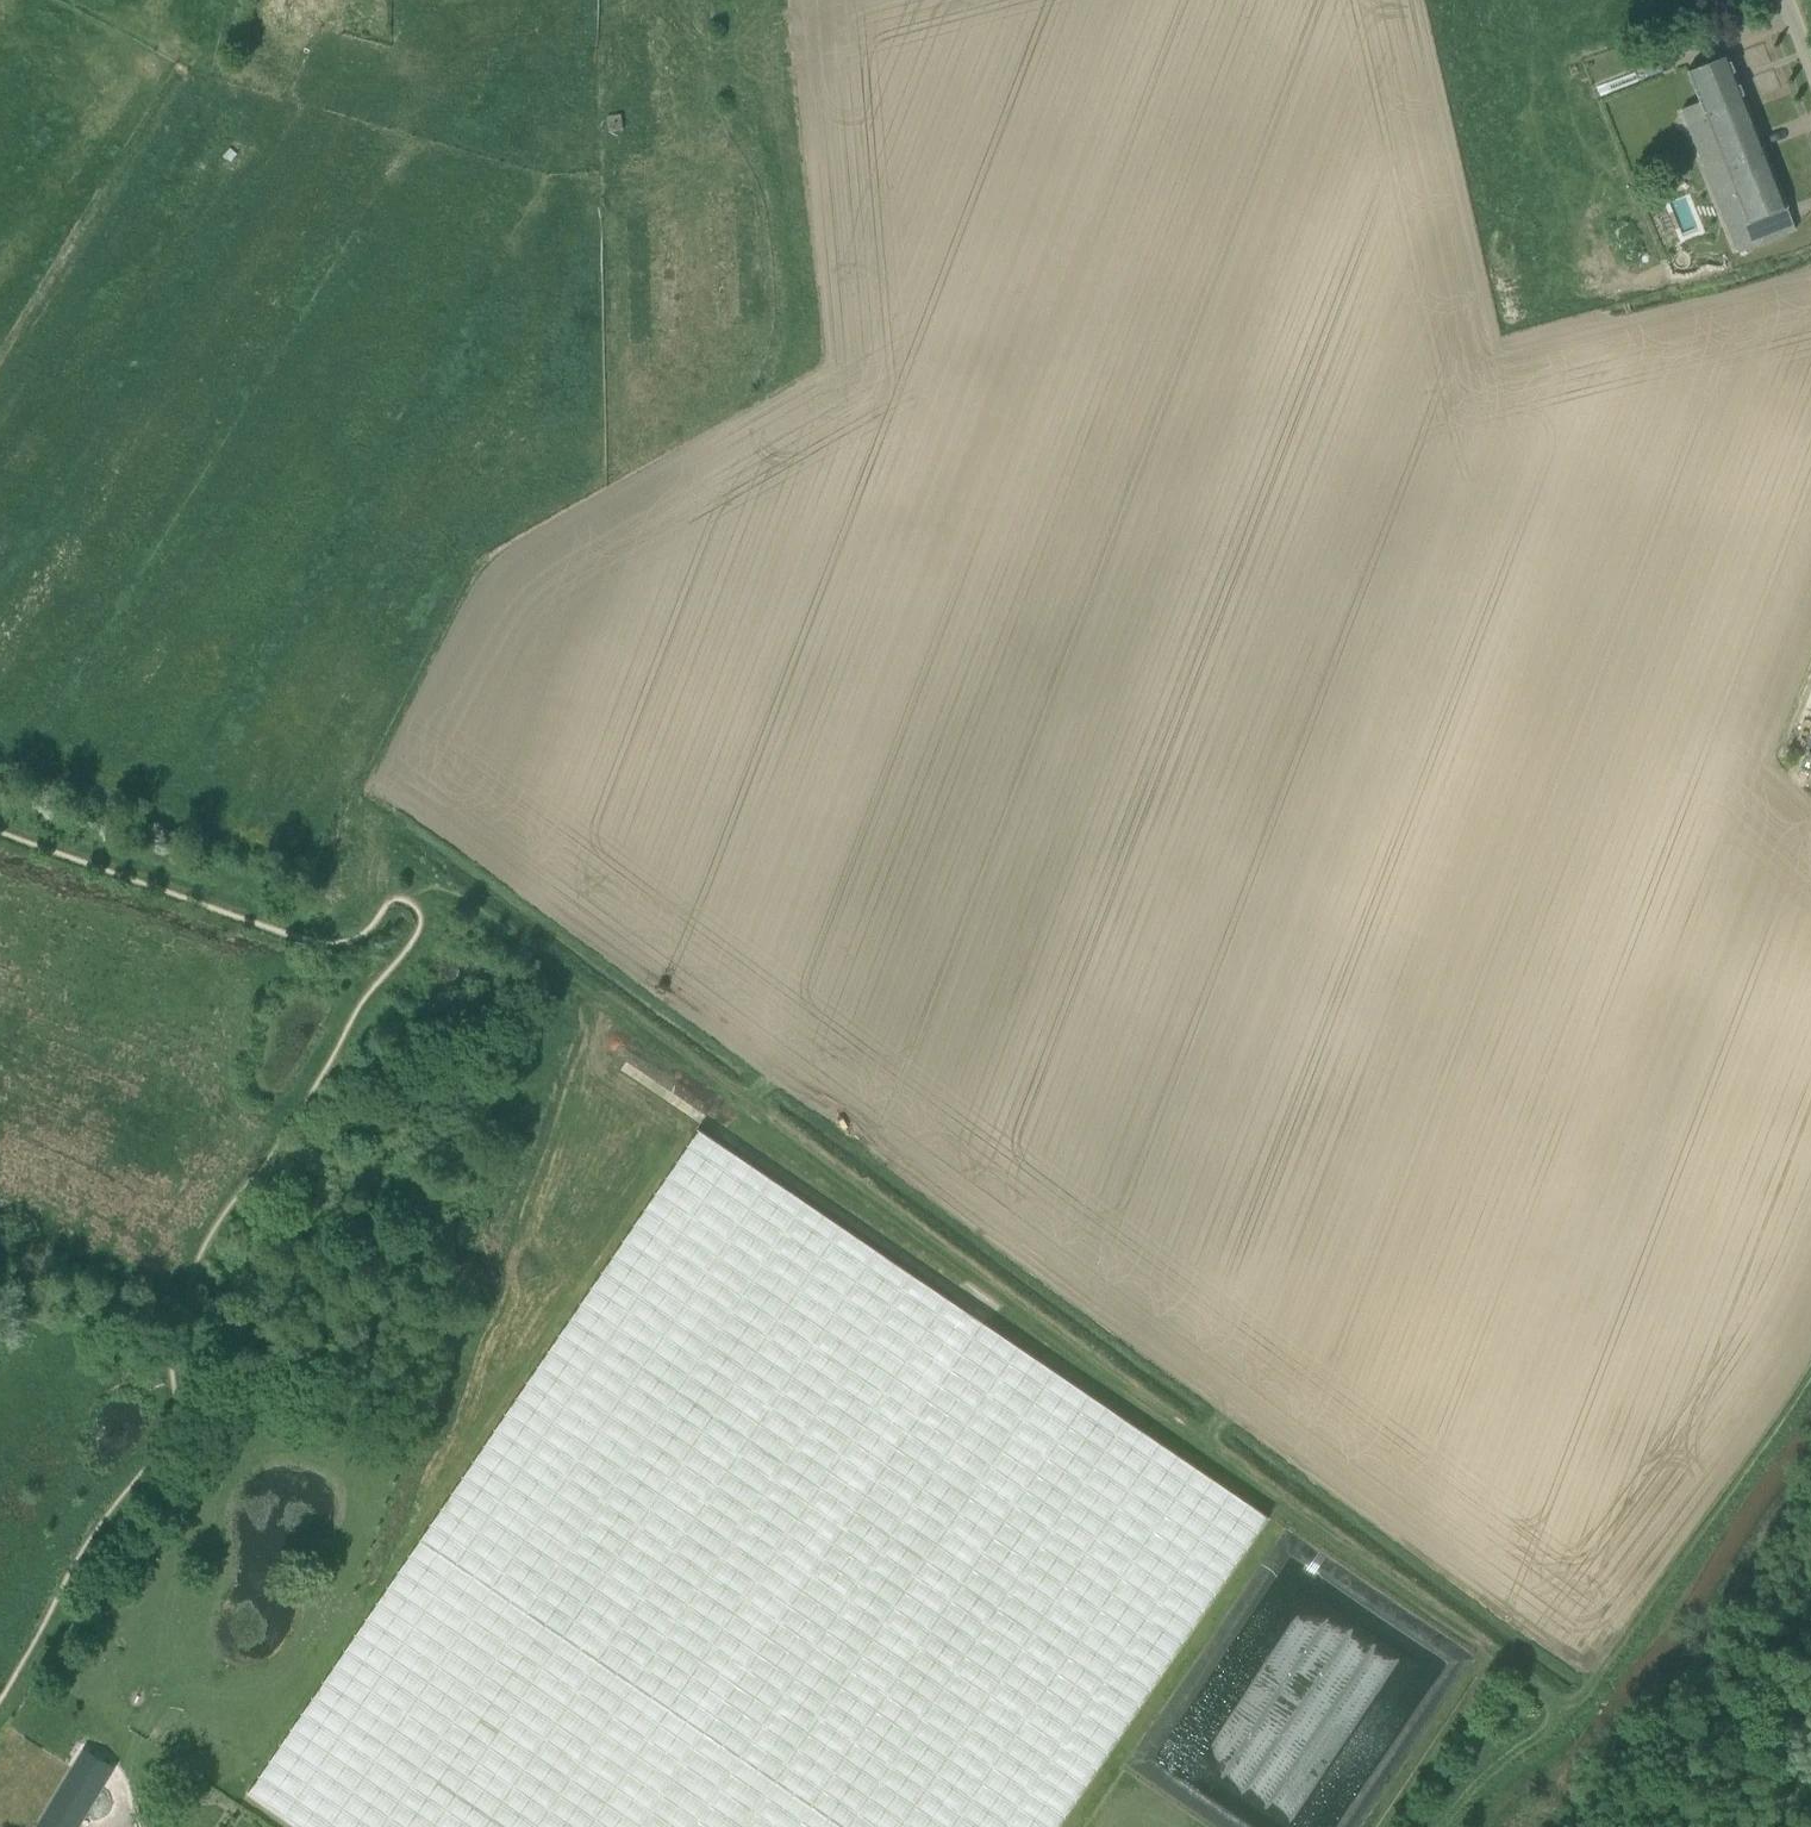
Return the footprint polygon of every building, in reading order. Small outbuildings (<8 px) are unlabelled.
[(1755,246),(1796,231),(1787,209),(1789,208),(1788,206),(1746,102),(1746,101),(1747,101),(1746,98),(1745,99),(1729,58),(1730,58),(1729,55),(1688,72),(1700,103),(1682,110),(1705,167),(1722,161),(1755,246)] [(1079,1794),(1268,1517),(699,1130),(420,1542),(248,1795),(296,1826),(1057,1826),(1079,1794)] [(105,1788),(74,1768),(39,1826),(81,1826),(105,1788)]
